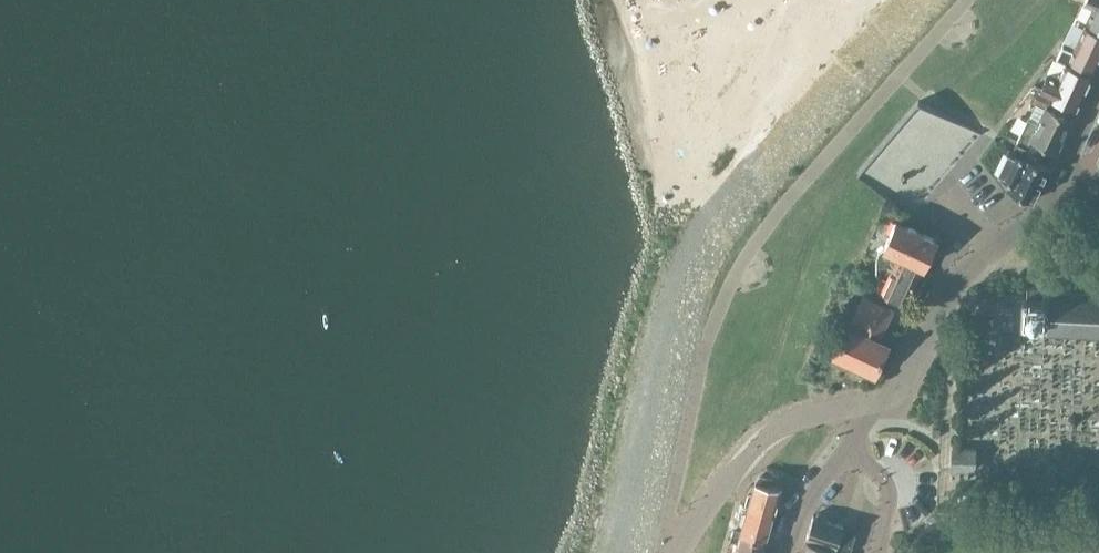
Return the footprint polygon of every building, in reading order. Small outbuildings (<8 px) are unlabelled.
[(1076,15),(1098,26),(1098,0),(1083,0),(1076,15)] [(1084,24),(1072,49),(1062,44),(1055,57),(1066,62),(1079,69),(1081,64),(1093,70),(1098,57),(1098,31),(1084,24)] [(1038,89),(1032,100),(1044,106),(1045,107),(1050,96),(1064,103),(1075,108),(1093,70),(1081,64),(1079,69),(1066,62),(1058,78),(1048,74),(1040,90),(1038,89)] [(1027,117),(1016,141),(1040,152),(1044,144),(1056,150),(1071,116),(1060,111),(1064,103),(1050,96),(1045,107),(1044,106),(1037,122),(1027,117)] [(918,104),(909,114),(932,124),(937,113),(918,104)] [(1048,166),(1036,160),(1040,152),(1016,141),(1012,149),(1008,147),(996,173),(1010,179),(1006,187),(1032,200),(1048,166)] [(883,248),(897,254),(881,291),(906,303),(922,266),(923,267),(936,238),(896,220),(883,248)] [(1023,293),(1023,295),(1021,295),(1021,300),(1023,300),(1022,312),(1021,312),(1020,317),(1022,317),(1022,318),(1040,319),(1040,329),(1041,329),(1041,331),(1045,331),(1045,329),(1050,330),(1050,331),(1054,331),(1054,330),(1066,331),(1066,332),(1070,332),(1070,331),(1082,331),(1082,333),(1085,333),(1086,332),(1098,332),(1098,333),(1098,287),(1087,287),(1087,286),(1083,285),(1083,287),(1072,286),(1072,285),(1068,285),(1068,286),(1056,285),(1056,284),(1052,284),(1052,285),(1047,285),(1048,284),(1043,284),(1043,285),(1042,285),(1042,288),(1031,288),(1030,295),(1028,295),(1028,294),(1023,293)] [(836,340),(830,352),(834,354),(859,366),(857,371),(872,378),(888,343),(878,339),(892,307),(863,294),(848,325),(840,342),(836,340)] [(939,436),(939,425),(931,425),(931,436),(939,436)] [(974,449),(952,448),(952,468),(974,468),(974,449)] [(774,512),(782,487),(755,479),(748,505),(774,512)] [(733,526),(730,536),(750,542),(753,533),(767,537),(774,512),(748,505),(747,508),(742,508),(738,520),(743,523),(741,529),(733,526)] [(813,514),(806,536),(821,540),(820,543),(831,546),(847,551),(854,532),(841,528),(843,524),(826,519),(826,514),(817,511),(814,515),(813,515),(813,514)] [(767,537),(753,533),(750,542),(730,536),(726,550),(733,552),(736,552),(762,552),(767,537)] [(805,538),(800,552),(828,552),(831,546),(820,543),(805,538)]
